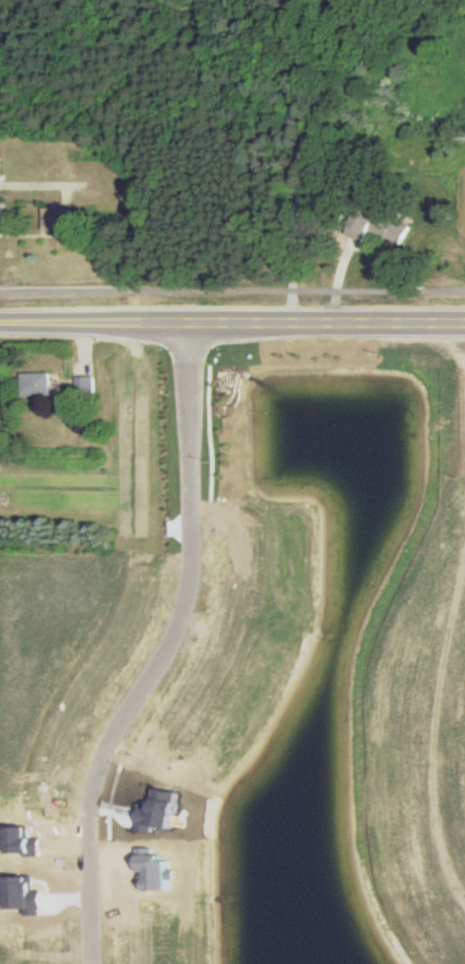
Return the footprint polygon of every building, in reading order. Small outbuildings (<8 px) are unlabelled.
[(403,243),(410,223),(358,204),(347,235),(365,242),(369,230),(403,243)] [(46,230),(69,229),(68,207),(46,208),(46,230)] [(53,371),(24,372),(25,395),(53,394),(53,371)] [(96,376),(77,376),(78,393),(96,393),(96,376)] [(134,828),(151,832),(153,825),(167,828),(176,792),(153,787),(148,809),(139,807),(134,828)] [(5,853),(40,852),(39,838),(29,838),(29,826),(4,827),(5,853)] [(143,871),(143,890),(165,890),(165,879),(173,879),(173,869),(165,869),(165,857),(151,857),(151,848),(136,848),(137,871),(143,871)] [(24,907),(25,915),(41,915),(40,890),(31,890),(31,876),(4,877),(5,908),(24,907)]
